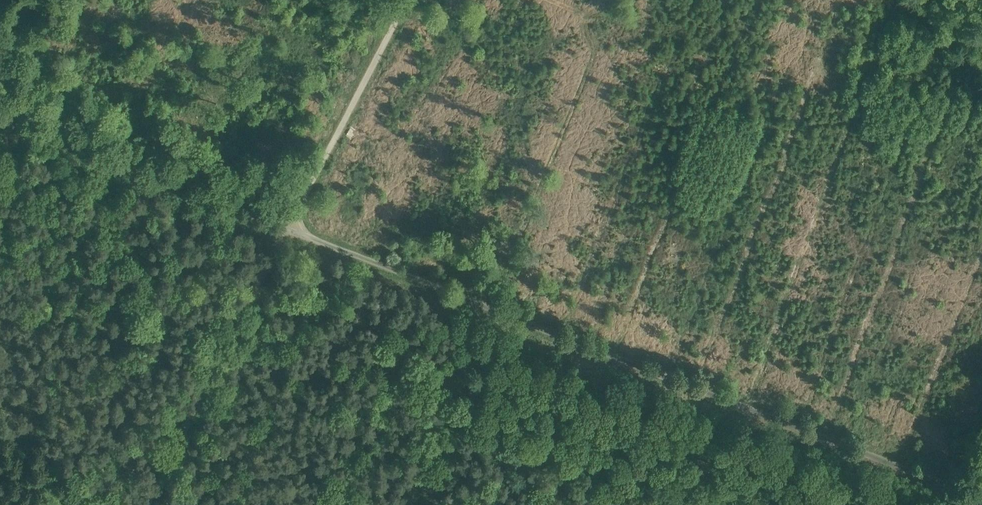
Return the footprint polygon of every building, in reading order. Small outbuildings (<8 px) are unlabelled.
[(219,85),(220,89),(216,89),(217,94),(230,93),(230,84),(219,85)]
